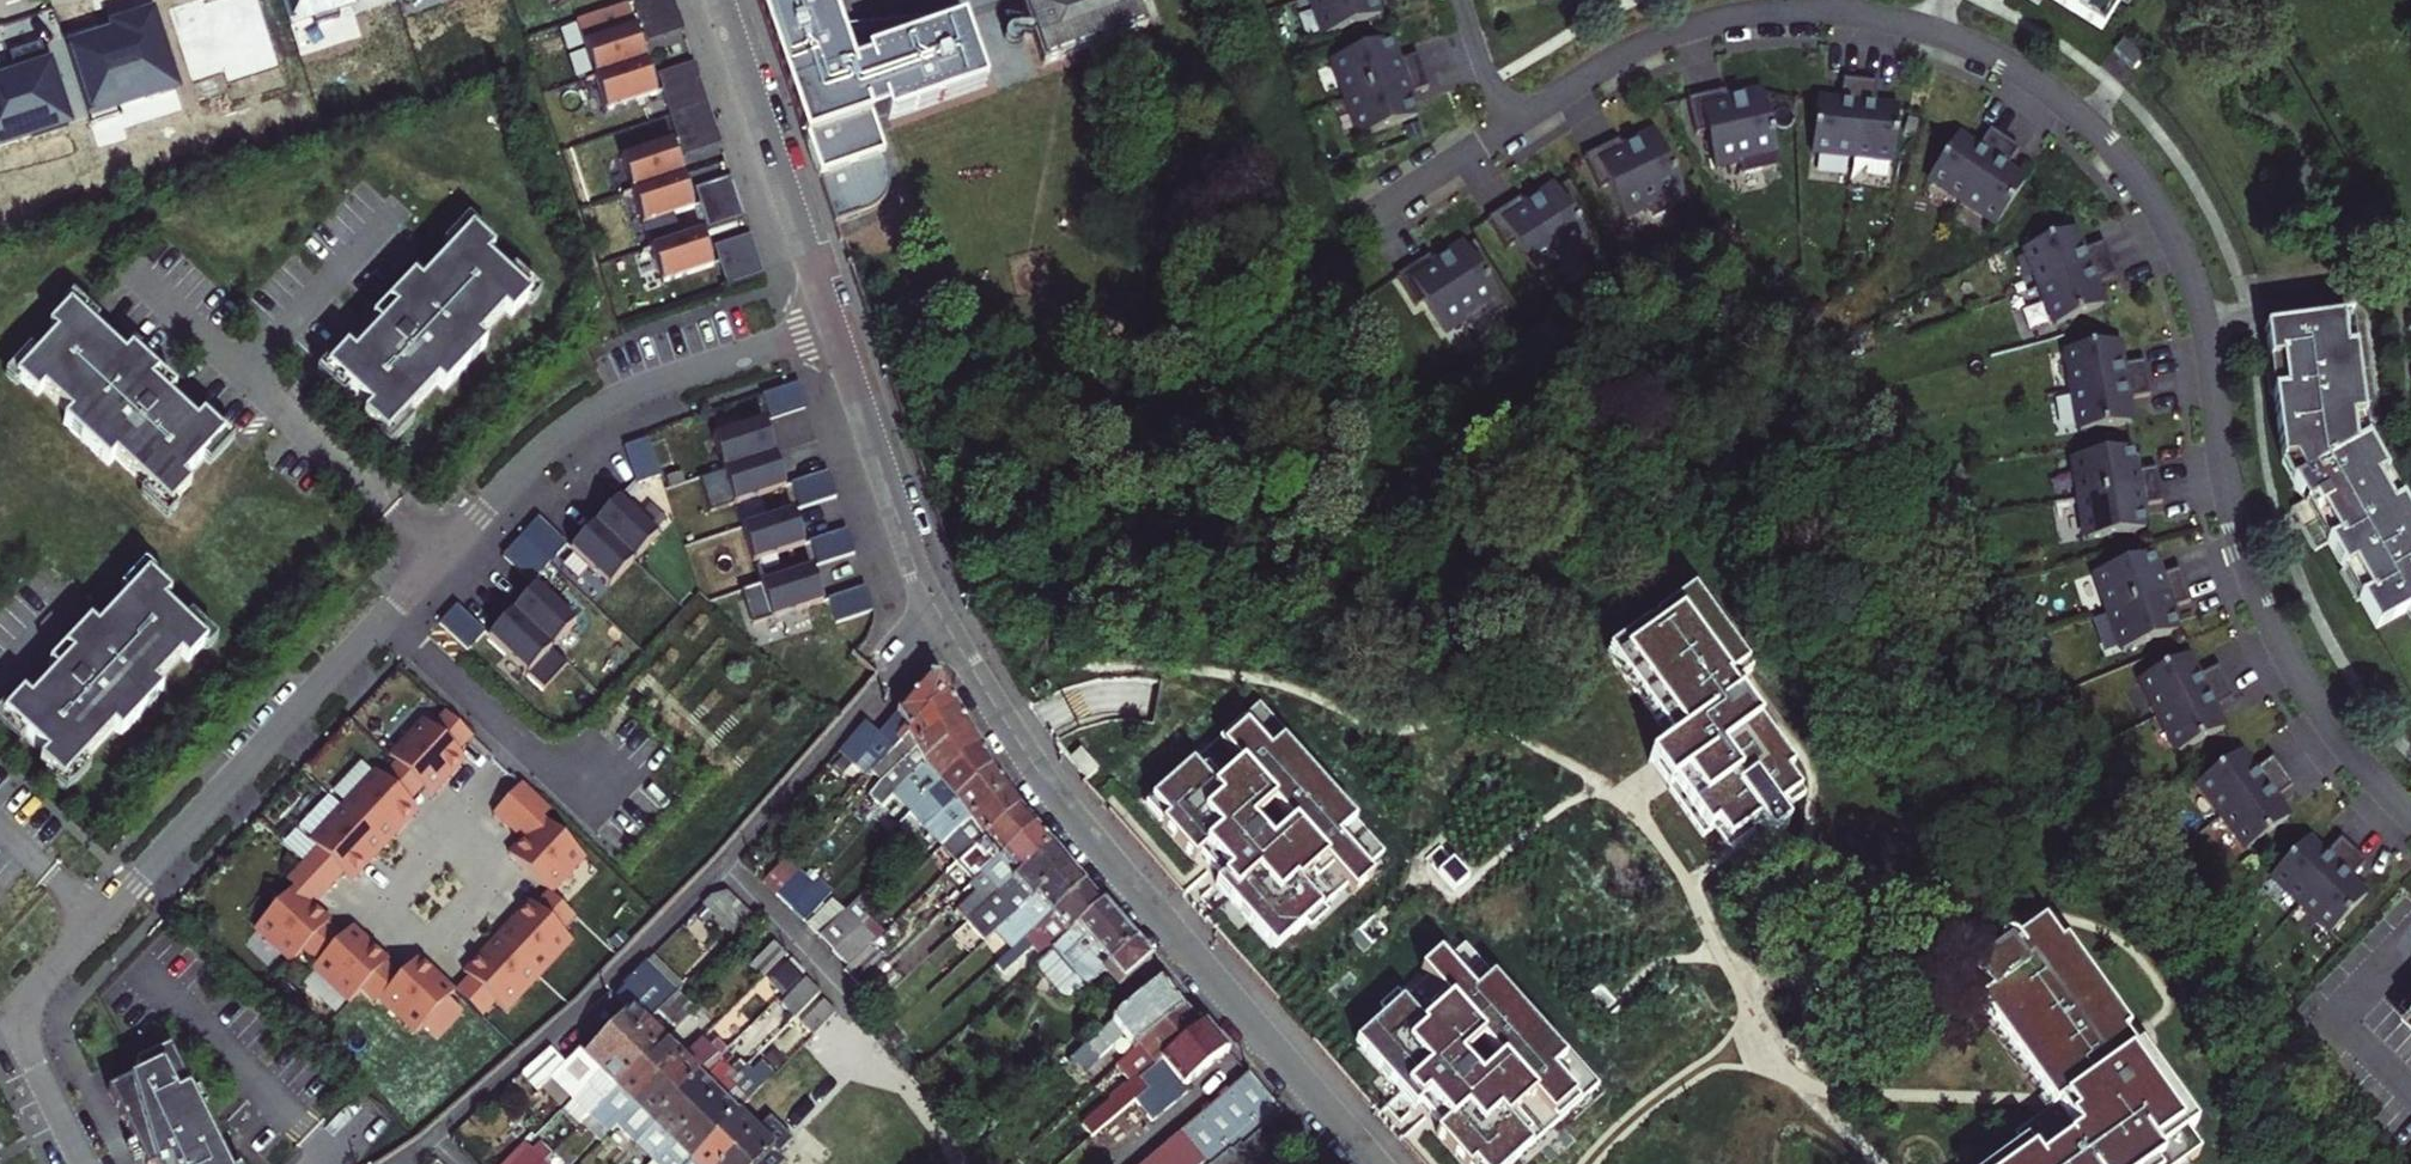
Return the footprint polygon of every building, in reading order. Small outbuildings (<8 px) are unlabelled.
[(309,17),(332,9),(335,17),(360,9),(357,1),(361,0),(303,0),(309,17)] [(677,0),(630,0),(640,30),(645,29),(650,44),(687,32),(677,0)] [(771,45),(790,98),(807,147),(821,185),(838,234),(858,227),(857,224),(862,223),(867,220),(870,217),(875,213),(879,209),(884,202),(887,196),(891,185),(892,172),(890,162),(875,117),(883,114),(886,123),(987,88),(986,86),(990,85),(967,19),(866,53),(867,58),(863,59),(864,61),(853,65),(831,0),(756,0),(771,45)] [(1021,3),(1044,68),(1083,54),(1149,31),(1138,0),(1029,0),(1021,3)] [(1326,36),(1381,15),(1376,0),(1313,0),(1326,36)] [(2102,31),(2121,0),(2051,0),(2102,31)] [(102,28),(67,39),(95,126),(124,117),(120,107),(153,96),(154,99),(180,91),(156,18),(118,30),(122,42),(108,46),(102,28)] [(640,30),(588,47),(610,113),(661,97),(640,30)] [(2123,38),(2114,49),(2135,66),(2143,56),(2123,38)] [(1348,98),(1423,71),(1418,54),(1398,62),(1390,39),(1334,59),(1348,98)] [(0,61),(0,143),(32,132),(34,138),(71,126),(45,47),(13,57),(21,80),(8,85),(1,61),(0,61)] [(724,146),(699,67),(662,79),(667,95),(661,97),(677,145),(682,143),(687,158),(724,146)] [(1430,88),(1423,71),(1348,98),(1362,137),(1417,117),(1410,94),(1430,88)] [(1853,155),(1860,81),(1843,80),(1841,103),(1816,100),(1811,151),(1853,155)] [(1875,82),(1860,81),(1853,155),(1893,159),(1897,108),(1873,106),(1875,82)] [(1688,99),(1695,133),(1707,132),(1714,165),(1740,159),(1743,173),(1780,164),(1764,91),(1727,99),(1725,91),(1688,99)] [(1963,200),(2005,138),(1990,129),(1977,148),(1957,135),(1928,178),(1963,200)] [(1599,188),(1608,184),(1624,217),(1647,206),(1652,217),(1688,200),(1656,132),(1621,148),(1618,141),(1585,157),(1599,188)] [(2017,147),(2005,138),(1963,200),(1996,222),(2024,180),(2004,167),(2017,147)] [(677,145),(626,161),(647,227),(698,210),(693,195),(677,145)] [(749,220),(736,181),(699,193),(704,209),(698,210),(706,234),(749,220)] [(1486,218),(1505,248),(1514,243),(1533,273),(1556,260),(1563,270),(1596,249),(1555,186),(1524,206),(1519,199),(1486,218)] [(2072,229),(2025,247),(2040,285),(2110,258),(2104,242),(2081,251),(2072,229)] [(498,253),(475,232),(424,287),(417,280),(376,324),(384,330),(357,358),(350,351),(331,372),(381,419),(374,427),(389,441),(441,386),(448,393),(490,348),(483,341),(508,315),(514,322),(534,301),(491,260),(498,253)] [(706,234),(655,251),(665,284),(717,267),(706,234)] [(767,277),(754,238),(717,250),(722,266),(717,267),(724,291),(767,277)] [(1427,258),(1395,278),(1414,307),(1425,303),(1443,332),(1466,317),(1472,327),(1503,307),(1464,246),(1432,265),(1427,258)] [(2116,272),(2110,258),(2040,285),(2056,322),(2102,303),(2094,281),(2116,272)] [(128,359),(74,308),(52,330),(60,337),(19,380),(40,399),(47,392),(73,417),(66,425),(111,467),(118,460),(173,511),(187,496),(180,489),(227,439),(206,419),(199,427),(171,401),(178,393),(135,352),(128,359)] [(2264,328),(2268,360),(2264,361),(2269,395),(2273,394),(2282,462),(2303,502),(2292,509),(2316,551),(2327,545),(2341,571),(2338,573),(2355,603),(2359,601),(2376,631),(2410,611),(2410,519),(2384,472),(2363,314),(2264,328)] [(2067,349),(2074,389),(2148,377),(2145,360),(2121,364),(2118,340),(2067,349)] [(2151,392),(2148,377),(2074,389),(2081,428),(2130,419),(2126,396),(2151,392)] [(803,386),(765,399),(773,422),(810,410),(803,386)] [(766,422),(715,439),(737,507),(788,490),(766,422)] [(663,475),(652,441),(628,449),(640,483),(663,475)] [(2080,498),(2159,484),(2157,467),(2136,471),(2133,447),(2074,457),(2080,498)] [(832,476),(794,489),(802,512),(839,500),(832,476)] [(2163,501),(2159,484),(2080,498),(2087,538),(2146,528),(2142,505),(2163,501)] [(661,539),(622,502),(574,553),(613,590),(661,539)] [(796,514),(745,531),(756,565),(807,548),(796,514)] [(541,522),(524,540),(553,567),(569,549),(541,522)] [(858,557),(851,533),(813,546),(820,569),(858,557)] [(553,567),(524,540),(507,558),(536,585),(553,567)] [(2097,571),(2110,610),(2186,584),(2181,568),(2160,575),(2153,552),(2097,571)] [(815,571),(744,594),(755,628),(826,605),(815,571)] [(174,598),(152,577),(101,631),(93,624),(52,668),(59,675),(33,702),(26,695),(6,716),(56,763),(50,771),(65,785),(116,731),(124,737),(166,693),(159,686),(184,660),(190,666),(210,645),(167,605),(174,598)] [(2192,600),(2186,584),(2110,610),(2124,649),(2179,630),(2172,607),(2192,600)] [(579,626),(540,589),(493,640),(547,691),(571,666),(556,651),(579,626)] [(876,614),(869,590),(831,602),(839,626),(876,614)] [(1685,596),(1600,657),(1662,746),(1640,762),(1652,780),(1691,839),(1705,831),(1716,849),(1748,828),(1760,845),(1778,833),(1766,818),(1776,810),(1788,800),(1775,781),(1782,776),(1752,732),(1730,701),(1727,703),(1721,693),(1743,678),(1685,596)] [(488,636),(459,609),(442,627),(471,654),(488,636)] [(2141,678),(2159,714),(2226,680),(2219,664),(2197,675),(2186,654),(2141,678)] [(886,762),(886,761),(951,696),(942,681),(932,680),(901,714),(871,748),(886,762)] [(2226,680),(2159,714),(2179,750),(2224,727),(2213,706),(2235,695),(2226,680)] [(951,696),(886,761),(899,774),(960,712),(951,696)] [(1257,706),(1222,736),(1142,807),(1159,826),(1191,862),(1197,856),(1219,880),(1213,886),(1272,952),(1300,927),(1306,934),(1324,918),(1318,911),(1344,888),(1351,895),(1370,879),(1363,871),(1381,855),(1287,750),(1293,746),(1257,706)] [(895,800),(923,771),(971,731),(960,712),(899,774),(871,802),(883,813),(895,800)] [(468,763),(427,724),(393,760),(434,799),(468,763)] [(913,817),(982,751),(971,731),(923,771),(895,800),(913,817)] [(2200,781),(2224,814),(2284,769),(2274,755),(2254,769),(2241,750),(2200,781)] [(825,775),(835,784),(857,760),(847,751),(825,775)] [(994,772),(982,751),(913,817),(929,834),(960,804),(994,772)] [(2294,783),(2284,769),(2224,814),(2249,846),(2289,816),(2275,797),(2294,783)] [(1009,791),(994,772),(960,804),(974,824),(1009,791)] [(421,813),(379,774),(313,845),(354,884),(421,813)] [(1024,811),(1009,791),(974,824),(988,843),(1024,811)] [(1040,829),(1024,811),(988,843),(961,867),(977,885),(985,878),(1040,829)] [(588,861),(546,822),(512,858),(554,897),(588,861)] [(973,923),(1058,850),(1040,829),(985,878),(992,887),(964,913),(973,923)] [(961,830),(954,837),(957,840),(964,833),(961,830)] [(967,836),(964,833),(957,840),(960,843),(967,836)] [(2273,874),(2302,902),(2354,848),(2342,836),(2325,853),(2307,837),(2273,874)] [(2354,848),(2302,902),(2332,931),(2367,895),(2350,878),(2366,860),(2354,848)] [(1076,871),(1058,850),(973,923),(978,928),(994,915),(998,919),(1026,896),(1035,906),(1076,871)] [(790,859),(765,884),(778,897),(802,871),(790,859)] [(1466,877),(1449,861),(1436,874),(1452,891),(1466,877)] [(778,897),(792,911),(816,886),(802,871),(778,897)] [(1028,913),(1044,930),(1092,890),(1076,871),(1035,906),(1028,913)] [(816,886),(792,911),(804,924),(829,900),(816,886)] [(333,924),(297,890),(258,932),(294,965),(333,924)] [(1092,890),(1044,930),(1000,968),(1007,976),(1018,967),(1021,970),(1041,953),(1048,961),(1057,953),(1108,908),(1092,890)] [(737,900),(716,904),(706,912),(734,939),(754,919),(737,900)] [(829,900),(804,924),(821,941),(845,917),(829,900)] [(860,902),(845,917),(821,941),(835,955),(863,928),(874,918),(860,902)] [(574,944),(533,905),(467,975),(508,1015),(574,944)] [(1057,953),(1088,988),(1107,971),(1122,988),(1123,987),(1138,1004),(1163,985),(1169,980),(1108,908),(1057,953)] [(1000,936),(1005,941),(1023,926),(1019,920),(1000,936)] [(877,943),(863,928),(835,955),(848,969),(872,948),(877,943)] [(391,963),(355,930),(316,971),(352,1005),(391,963)] [(1985,997),(1971,1006),(2034,1097),(2054,1125),(2017,1150),(2024,1159),(2017,1163),(2194,1163),(2185,1152),(2196,1144),(2143,1065),(2135,1069),(2124,1054),(2131,1048),(2126,1041),(2070,960),(2065,962),(2049,939),(2021,958),(2016,953),(2013,952),(2007,953),(2003,958),(2002,962),(2004,969),(1978,987),(1985,997)] [(789,956),(777,943),(753,968),(767,979),(789,956)] [(1354,1044),(1413,1111),(1419,1105),(1440,1129),(1434,1135),(1461,1163),(1511,1163),(1597,1086),(1561,1046),(1556,1051),(1462,946),(1444,962),(1437,954),(1419,971),(1425,979),(1399,1003),(1393,995),(1375,1011),(1381,1019),(1354,1044)] [(862,987),(886,965),(872,948),(848,969),(847,970),(862,987)] [(457,994),(421,960),(382,1002),(419,1036),(425,1029),(440,1042),(465,1015),(451,1001),(457,994)] [(787,994),(806,974),(795,964),(776,983),(787,994)] [(873,1000),(898,979),(886,965),(862,987),(873,1000)] [(662,1013),(676,999),(647,970),(620,1000),(632,1012),(610,1035),(626,1050),(649,1027),(662,1013)] [(1163,985),(1138,1004),(1125,1015),(1074,1061),(1086,1075),(1128,1041),(1138,1054),(1185,1014),(1163,985)] [(825,996),(816,987),(792,1011),(801,1020),(825,996)] [(697,1011),(680,994),(676,999),(662,1013),(678,1029),(697,1011)] [(697,1011),(678,1029),(673,1033),(682,1042),(690,1034),(696,1039),(704,1032),(698,1026),(713,1010),(705,1002),(697,1011)] [(1200,1033),(1185,1014),(1138,1054),(1116,1073),(1141,1100),(1152,1091),(1145,1082),(1167,1063),(1166,1061),(1200,1033)] [(2400,1026),(2410,1037),(2410,1015),(2400,1026)] [(748,1033),(741,1026),(734,1034),(740,1041),(748,1033)] [(1167,1063),(1188,1088),(1230,1053),(1208,1026),(1200,1033),(1166,1061),(1167,1063)] [(626,1050),(641,1065),(664,1042),(649,1027),(626,1050)] [(906,1047),(892,1029),(881,1038),(895,1056),(906,1047)] [(626,1050),(610,1035),(579,1067),(574,1062),(559,1075),(546,1063),(518,1089),(533,1103),(549,1088),(560,1076),(581,1096),(584,1093),(626,1050)] [(680,1103),(713,1069),(730,1051),(719,1040),(713,1047),(706,1040),(684,1061),(661,1084),(680,1103)] [(661,1084),(684,1061),(664,1042),(641,1065),(661,1084)] [(109,1093),(143,1163),(161,1154),(164,1163),(161,1163),(226,1163),(170,1050),(136,1067),(141,1078),(109,1093)] [(641,1065),(626,1050),(584,1093),(600,1108),(641,1065)] [(746,1068),(741,1064),(735,1070),(739,1075),(746,1068)] [(641,1065),(600,1108),(585,1124),(604,1142),(620,1126),(661,1084),(641,1065)] [(765,1066),(738,1092),(749,1103),(775,1077),(765,1066)] [(700,1122),(733,1088),(713,1069),(680,1103),(700,1122)] [(581,1096),(560,1076),(549,1088),(569,1108),(581,1096)] [(1251,1077),(1147,1163),(1217,1163),(1229,1154),(1233,1158),(1284,1116),(1251,1077)] [(680,1103),(661,1084),(620,1126),(639,1145),(680,1103)] [(1141,1100),(1086,1147),(1101,1163),(1112,1163),(1177,1110),(1156,1087),(1152,1091),(1141,1100)] [(717,1139),(740,1115),(749,1107),(751,1105),(749,1103),(738,1092),(734,1088),(733,1088),(700,1122),(717,1139)] [(700,1122),(680,1103),(639,1145),(658,1163),(700,1122)] [(775,1110),(769,1116),(773,1121),(779,1115),(775,1110)] [(759,1135),(740,1115),(717,1139),(736,1157),(759,1135)] [(779,1127),(785,1120),(779,1115),(773,1121),(759,1135),(736,1157),(743,1163),(789,1163),(784,1158),(797,1145),(779,1127)] [(700,1122),(658,1163),(657,1163),(691,1163),(717,1139),(700,1122)] [(717,1139),(691,1163),(730,1163),(736,1157),(717,1139)] [(538,1161),(541,1163),(547,1163),(554,1157),(548,1150),(538,1161)] [(538,1161),(528,1151),(516,1163),(541,1163),(538,1161)]
